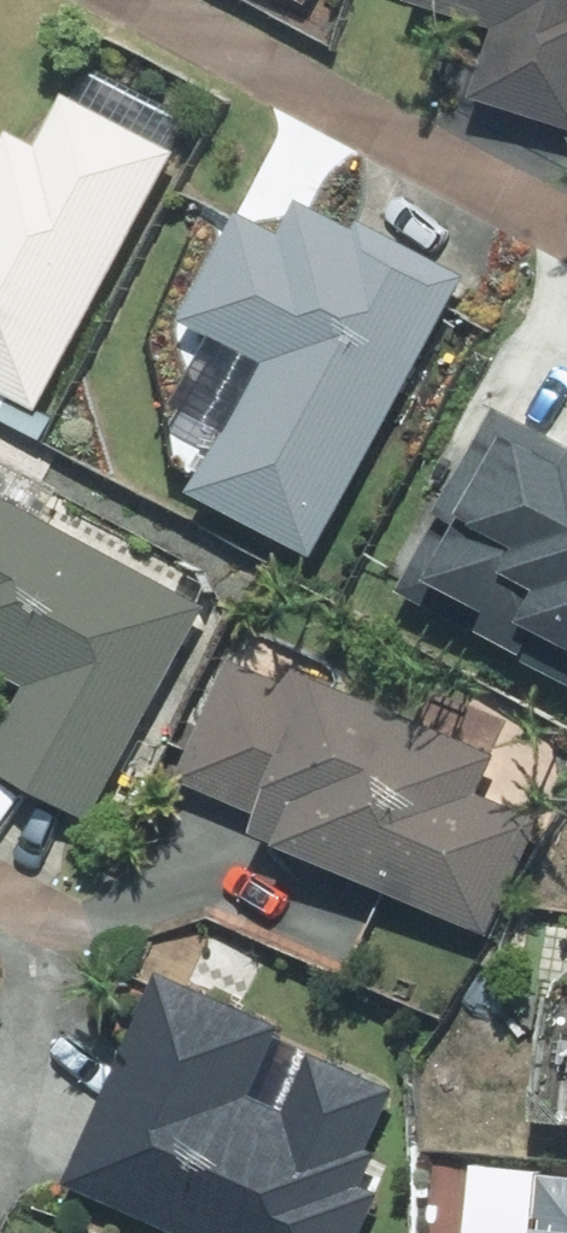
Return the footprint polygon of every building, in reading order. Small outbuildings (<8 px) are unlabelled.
[(432,5),(507,25),(486,107),(566,128),(566,0),(433,0),(432,5)] [(84,102),(58,153),(22,135),(0,179),(0,393),(56,422),(190,157),(84,102)] [(383,159),(351,221),(319,204),(300,241),(262,220),(201,335),(271,371),(200,504),(323,569),(506,224),(383,159)] [(508,416),(415,595),(566,674),(566,447),(508,416)] [(37,691),(0,759),(0,760),(106,817),(219,607),(0,490),(0,671),(37,691)] [(505,930),(549,835),(481,805),(507,748),(252,633),(183,784),(505,930)] [(174,970),(74,1191),(165,1232),(309,1232),(353,1139),(309,1119),(342,1047),(174,970)]
